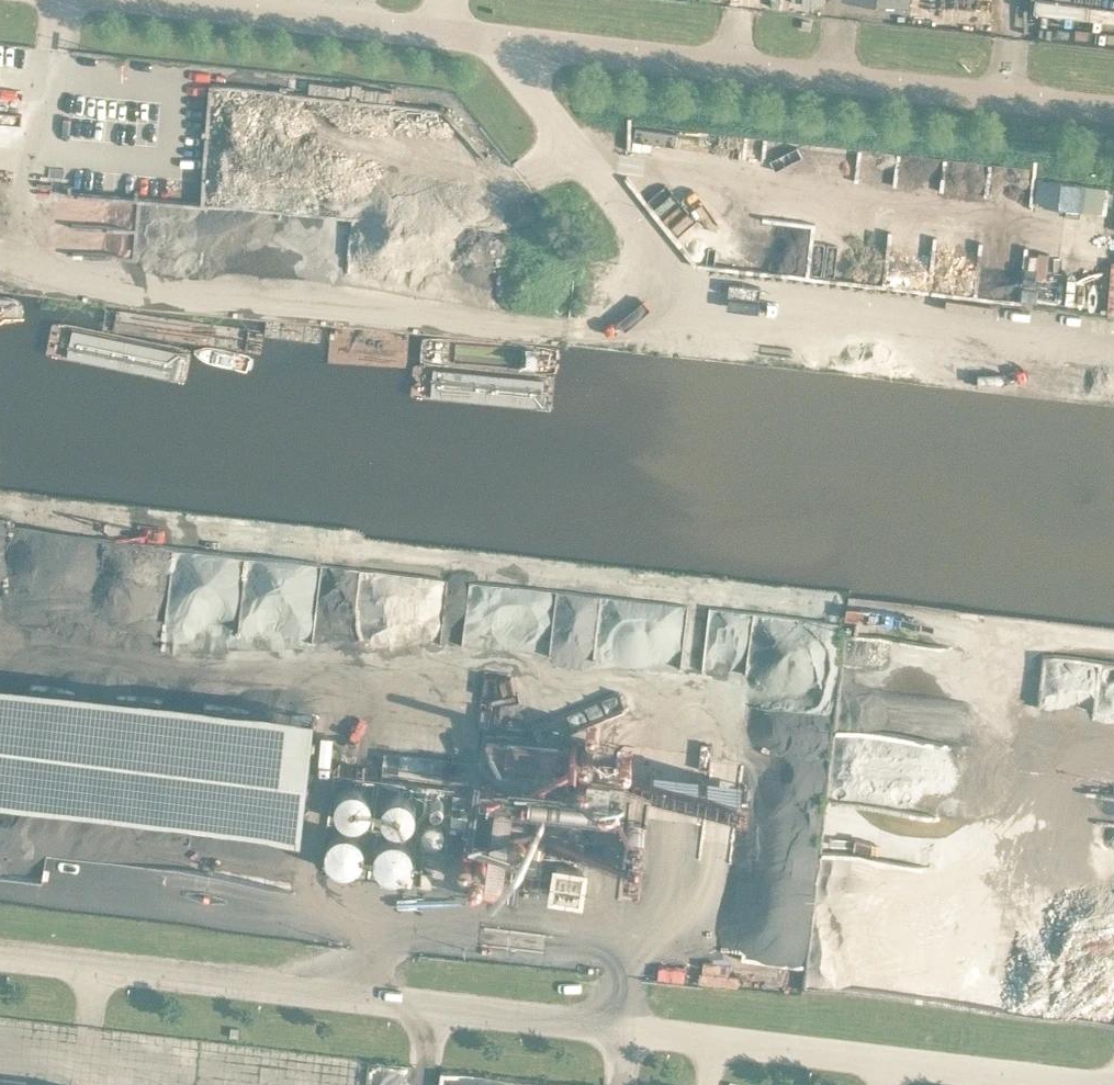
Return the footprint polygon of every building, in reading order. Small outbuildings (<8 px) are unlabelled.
[(909,14),(910,0),(843,0),(843,6),(909,14)] [(810,38),(811,30),(802,29),(801,37),(810,38)] [(301,848),(304,820),(310,821),(310,815),(304,814),(307,790),(313,790),(314,784),(308,783),(311,759),(316,760),(317,753),(311,753),(314,725),(0,691),(0,814),(301,848)] [(337,804),(336,806),(335,808),(335,810),(335,812),(335,814),(335,816),(335,818),(336,820),(337,821),(338,823),(339,825),(340,826),(342,827),(343,828),(345,829),(347,830),(349,831),(352,831),(354,831),(357,831),(359,830),(361,829),(364,827),(365,826),(367,825),(367,824),(369,822),(370,821),(370,818),(371,817),(371,814),(371,813),(371,811),(371,810),(371,808),(371,807),(370,805),(369,803),(368,802),(366,800),(364,798),(362,797),(361,796),(357,795),(354,794),(350,794),(348,795),(345,796),(342,798),(340,800),(339,801),(337,803),(337,804)] [(386,829),(387,831),(389,832),(392,834),(395,835),(397,835),(400,835),(402,835),(405,834),(408,833),(409,832),(412,829),(413,827),(414,825),(415,823),(416,820),(416,817),(416,814),(415,812),(415,811),(414,809),(412,807),(411,806),(409,804),(408,803),(406,802),(404,801),(402,801),(400,801),(398,801),(396,801),(394,801),(392,802),(390,803),(389,804),(387,805),(386,807),(385,808),(383,810),(383,812),(382,814),(382,816),(381,817),(382,820),(382,822),(383,824),(383,826),(384,827),(386,829)] [(431,815),(432,816),(432,817),(433,818),(435,819),(436,819),(437,819),(439,819),(441,818),(441,817),(442,816),(443,815),(443,814),(443,813),(443,812),(443,810),(442,809),(440,808),(439,807),(437,806),(436,807),(434,807),(433,808),(432,809),(431,810),(431,811),(430,812),(430,813),(431,814),(431,815)] [(424,848),(424,849),(425,850),(426,851),(428,853),(430,853),(432,854),(434,854),(436,854),(437,853),(439,852),(441,851),(442,850),(443,848),(444,847),(444,845),(444,843),(444,841),(444,840),(444,839),(443,838),(442,837),(441,834),(439,833),(437,832),(434,832),(432,832),(430,832),(428,833),(426,835),(424,837),(423,838),(423,839),(422,841),(422,842),(422,843),(422,845),(423,847),(424,848)] [(339,842),(336,843),(335,844),(332,846),(330,847),(329,849),(328,851),(326,854),(326,856),(325,859),(325,860),(325,863),(326,866),(326,868),(327,869),(328,872),(330,874),(332,876),(333,877),(336,878),(338,879),(341,880),(343,880),(345,880),(347,880),(350,880),(353,879),(355,878),(356,877),(358,875),(360,873),(361,871),(362,869),(363,867),(364,865),(364,863),(364,861),(364,858),(363,856),(363,854),(362,852),(361,850),(359,848),(357,846),(355,845),(353,843),(350,842),(348,842),(346,841),(343,841),(341,842),(339,842)] [(375,862),(374,863),(374,865),(374,867),(374,869),(374,871),(375,873),(376,874),(377,877),(378,878),(379,880),(381,881),(382,883),(384,884),(386,885),(388,885),(392,886),(396,886),(399,885),(402,884),(404,883),(406,881),(408,880),(409,878),(410,876),(411,874),(412,872),(413,870),(413,868),(413,867),(413,864),(413,863),(412,861),(412,859),(410,857),(410,856),(408,854),(407,853),(405,851),(402,849),(400,848),(397,847),(395,847),(391,847),(389,847),(387,848),(384,849),(381,851),(380,853),(378,854),(377,856),(376,857),(375,860),(375,862)]
